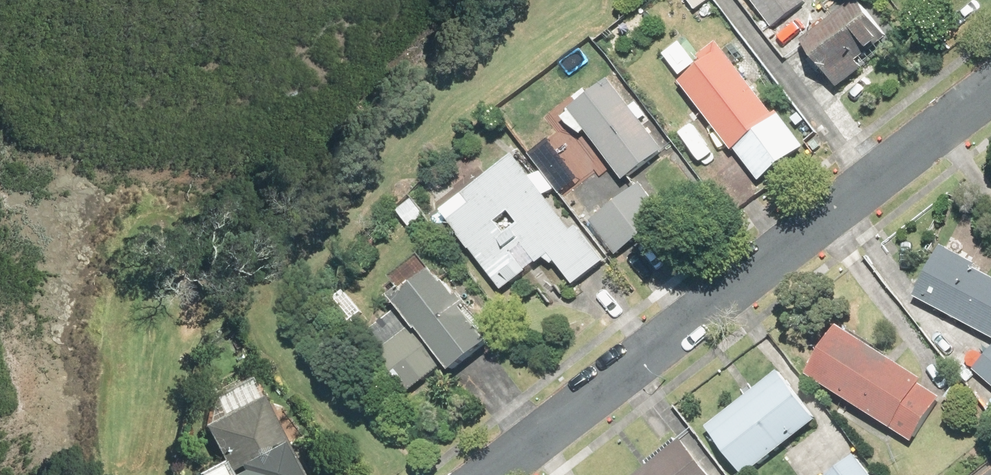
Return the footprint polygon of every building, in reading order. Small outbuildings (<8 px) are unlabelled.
[(775,31),(810,7),(805,0),(754,0),(775,31)] [(862,0),(800,44),(839,98),(876,72),(866,57),(891,40),(862,0)] [(727,52),(685,83),(736,152),(739,150),(761,179),(804,147),(781,116),(777,119),(727,52)] [(613,79),(573,110),(628,181),(668,150),(613,79)] [(447,210),(505,288),(553,252),(578,285),(607,264),(581,230),(575,234),(518,158),(447,210)] [(642,186),(591,223),(616,257),(668,220),(642,186)] [(431,218),(415,197),(398,210),(414,231),(431,218)] [(920,298),(990,333),(990,277),(980,271),(983,265),(947,247),(920,298)] [(381,357),(412,396),(451,365),(459,375),(499,343),(439,267),(395,301),(402,309),(357,344),(372,364),(381,357)] [(366,312),(346,290),(328,307),(347,329),(366,312)] [(845,331),(815,380),(917,442),(944,399),(924,387),(928,381),(845,331)] [(980,368),(990,377),(990,354),(980,368)] [(711,430),(745,474),(748,474),(819,420),(783,374),(711,430)] [(278,443),(283,440),(261,397),(204,426),(227,471),(235,466),(238,473),(235,474),(295,474),(278,443)] [(685,441),(642,474),(713,474),(685,441)] [(832,474),(874,474),(859,455),(832,474)]
